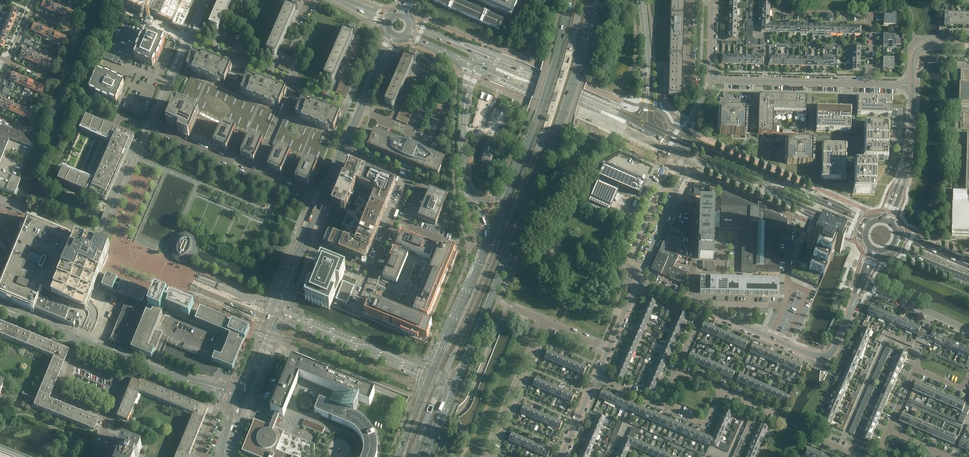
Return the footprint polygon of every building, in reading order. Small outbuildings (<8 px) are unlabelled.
[(46,10),(50,2),(44,0),(41,7),(46,10)] [(127,4),(183,28),(195,0),(129,0),(127,4)] [(231,0),(221,0),(209,27),(218,30),(231,0)] [(430,2),(499,32),(505,19),(489,13),(483,10),(460,0),(431,0),(430,2)] [(512,17),(519,0),(473,0),(512,17)] [(669,95),(681,96),(681,91),(682,90),(683,92),(685,90),(682,87),(682,83),(683,37),(684,0),(671,0),(669,95)] [(52,12),(55,5),(50,2),(46,10),(52,12)] [(267,52),(273,54),(273,56),(276,57),(291,22),(292,22),(299,6),(294,4),(293,8),(291,7),(291,8),(287,6),(267,52)] [(57,14),(60,7),(55,5),(52,12),(57,14)] [(12,7),(9,13),(16,16),(19,11),(12,7)] [(63,17),(65,9),(60,7),(57,14),(63,17)] [(68,19),(71,12),(72,10),(66,7),(65,9),(63,17),(68,19)] [(14,21),(16,16),(9,13),(7,12),(5,18),(7,18),(14,21)] [(76,14),(71,12),(68,19),(73,21),(76,14)] [(882,19),(881,19),(881,20),(884,20),(884,25),(896,25),(896,13),(893,13),(893,15),(882,15),(882,19)] [(945,26),(951,26),(957,26),(963,27),(968,27),(968,14),(945,13),(945,26)] [(12,27),(14,21),(7,18),(5,24),(12,27)] [(770,32),(770,25),(769,25),(769,23),(761,23),(761,32),(770,32)] [(9,32),(12,27),(5,24),(2,29),(9,32)] [(36,33),(39,26),(34,24),(31,31),(36,33)] [(41,35),(44,28),(39,26),(36,33),(35,35),(40,38),(41,35)] [(9,32),(2,29),(0,28),(0,29),(0,34),(7,37),(9,32)] [(47,38),(50,31),(44,28),(41,35),(47,38)] [(349,47),(354,36),(356,31),(352,29),(350,33),(349,32),(349,33),(344,31),(324,77),(331,79),(330,81),(333,82),(348,47),(349,47)] [(52,40),(55,33),(50,31),(47,38),(52,40)] [(140,42),(139,45),(138,45),(136,49),(137,49),(136,51),(137,51),(137,52),(136,52),(135,56),(135,58),(153,66),(153,64),(154,65),(156,61),(155,60),(155,59),(157,60),(160,52),(161,52),(162,48),(163,46),(162,45),(162,44),(163,45),(164,41),(164,40),(164,39),(146,31),(146,32),(145,32),(143,36),(144,36),(143,37),(142,37),(142,39),(140,43),(140,42)] [(56,44),(60,35),(55,33),(52,40),(51,42),(56,44)] [(66,38),(60,35),(56,44),(60,46),(61,44),(63,45),(66,38)] [(895,39),(895,36),(883,35),(883,39),(881,39),(881,45),(883,45),(883,46),(888,46),(888,45),(892,45),(892,46),(897,47),(897,45),(900,45),(900,39),(895,39)] [(25,59),(28,52),(22,50),(19,57),(25,59)] [(104,56),(113,60),(118,62),(120,57),(106,51),(103,58),(104,56)] [(30,61),(33,54),(28,52),(25,59),(30,61)] [(35,64),(39,57),(33,54),(30,61),(35,64)] [(193,54),(187,68),(191,69),(191,68),(194,69),(192,72),(195,74),(199,75),(200,74),(202,75),(202,76),(208,78),(210,79),(210,80),(217,83),(218,79),(224,82),(225,82),(229,73),(230,73),(232,68),(203,56),(202,58),(193,54)] [(385,103),(387,104),(391,106),(390,107),(393,108),(408,73),(410,74),(417,57),(412,55),(411,59),(409,59),(405,57),(385,103)] [(41,66),(44,59),(39,57),(35,64),(41,66)] [(46,68),(50,59),(45,57),(44,59),(41,66),(46,68)] [(881,64),(883,64),(883,69),(894,69),(894,58),(881,58),(881,64)] [(56,61),(50,59),(46,68),(52,71),(55,64),(56,61)] [(961,69),(960,105),(968,105),(968,70),(961,69)] [(124,83),(122,83),(123,82),(119,80),(118,81),(117,80),(118,79),(116,79),(116,78),(112,76),(112,77),(110,76),(110,75),(106,73),(106,74),(104,73),(104,74),(103,74),(103,73),(99,72),(97,72),(95,76),(94,78),(92,83),(91,85),(89,90),(91,90),(91,91),(94,93),(95,92),(96,93),(95,94),(97,94),(97,95),(101,97),(101,96),(103,97),(103,98),(107,100),(107,99),(109,100),(109,99),(111,99),(110,100),(114,101),(116,102),(119,95),(120,94),(118,93),(119,90),(121,91),(121,90),(124,83)] [(15,82),(18,75),(12,73),(9,80),(15,82)] [(222,87),(224,82),(218,79),(217,83),(210,80),(210,79),(208,78),(202,76),(202,75),(200,74),(199,75),(195,74),(195,75),(192,74),(179,104),(200,113),(223,123),(236,129),(250,135),(263,141),(278,106),(273,103),(271,107),(264,104),(265,103),(263,102),(262,102),(256,99),(254,98),(254,99),(247,96),(248,93),(246,92),(245,93),(242,91),(241,91),(240,95),(222,87)] [(20,85),(23,78),(18,75),(15,82),(20,85)] [(25,87),(28,80),(23,78),(20,85),(25,87)] [(257,80),(257,82),(247,78),(246,80),(247,81),(247,83),(245,82),(241,91),(242,91),(245,93),(246,92),(248,93),(247,96),(254,99),(254,98),(256,99),(262,102),(263,102),(265,103),(264,104),(271,107),(273,103),(278,106),(279,106),(283,97),(285,97),(287,92),(257,80)] [(31,89),(34,82),(28,80),(25,87),(31,89)] [(36,92),(39,85),(34,82),(31,89),(36,92)] [(44,87),(39,85),(36,92),(41,94),(44,87)] [(806,97),(759,96),(758,134),(777,134),(777,125),(773,125),(773,120),(775,120),(775,116),(773,116),(774,111),(776,111),(776,114),(785,114),(785,113),(792,113),(792,111),(797,112),(797,115),(806,115),(806,97)] [(891,114),(891,102),(889,102),(890,99),(859,98),(859,101),(858,101),(857,113),(860,113),(860,114),(874,115),(874,113),(877,113),(877,115),(888,115),(888,114),(891,114)] [(9,111),(12,104),(13,101),(7,99),(6,102),(3,109),(9,111)] [(300,106),(296,115),(300,117),(301,116),(303,117),(301,120),(308,123),(309,122),(311,123),(317,126),(317,125),(319,126),(319,128),(326,131),(327,127),(333,130),(334,130),(338,120),(339,121),(341,116),(312,104),(311,105),(302,101),(301,104),(302,105),(301,107),(300,106)] [(191,133),(200,113),(179,104),(176,103),(167,123),(191,133)] [(14,113),(17,106),(12,104),(9,111),(14,113)] [(19,116),(22,108),(17,106),(14,113),(19,116)] [(25,118),(28,111),(22,108),(19,116),(25,118)] [(836,108),(828,108),(828,110),(825,110),(825,108),(818,108),(818,110),(817,110),(816,129),(819,129),(819,130),(830,131),(830,129),(833,129),(833,131),(847,131),(847,130),(850,130),(850,109),(840,108),(840,110),(836,110),(836,108)] [(33,113),(28,111),(25,118),(30,120),(33,113)] [(721,135),(745,135),(745,112),(721,111),(721,135)] [(331,135),(333,130),(327,127),(326,131),(319,128),(319,126),(317,125),(317,126),(311,123),(309,122),(308,123),(301,120),(303,117),(301,116),(300,117),(296,115),(294,119),(286,115),(273,145),(278,147),(290,153),(291,153),(305,159),(318,165),(331,135)] [(106,201),(129,149),(134,138),(86,117),(80,131),(111,143),(95,180),(65,166),(59,180),(106,201)] [(227,149),(236,129),(223,123),(220,131),(213,145),(226,151),(227,149)] [(9,142),(7,141),(8,138),(9,138),(11,139),(12,139),(15,140),(15,141),(15,140),(18,141),(18,142),(19,142),(21,143),(22,143),(25,144),(25,145),(25,144),(28,146),(29,146),(32,147),(31,147),(32,147),(35,139),(25,135),(22,134),(1,125),(0,129),(0,163),(9,142)] [(887,138),(888,128),(886,128),(886,126),(866,125),(866,128),(865,128),(865,137),(866,137),(866,140),(865,140),(864,156),(866,156),(866,159),(885,159),(885,157),(887,157),(887,139),(886,139),(886,138),(887,138)] [(374,131),(368,148),(403,162),(402,165),(409,168),(410,165),(438,177),(445,160),(374,131)] [(260,148),(263,141),(250,135),(242,155),(241,157),(254,163),(260,148)] [(487,139),(479,162),(489,166),(498,143),(487,139)] [(812,165),(813,141),(787,140),(787,153),(786,153),(786,155),(787,155),(787,164),(812,165)] [(845,161),(843,160),(843,158),(845,158),(845,149),(844,149),(844,146),(824,146),(824,148),(823,148),(822,177),(823,177),(823,179),(843,180),(843,177),(844,177),(845,161)] [(282,173),(291,153),(290,153),(278,147),(275,152),(275,153),(268,169),(281,174),(282,173)] [(315,172),(314,172),(318,165),(305,159),(296,179),(295,181),(308,186),(309,185),(315,172)] [(617,192),(619,187),(639,196),(644,183),(645,180),(606,163),(605,166),(604,166),(589,201),(609,209),(610,209),(609,208),(611,205),(612,204),(611,204),(613,201),(615,195),(617,192)] [(874,189),(875,169),(873,169),(873,166),(856,166),(856,168),(855,168),(854,191),(856,191),(856,193),(871,194),(872,189),(874,189)] [(353,168),(348,181),(361,187),(378,193),(393,199),(398,186),(353,168)] [(0,173),(0,189),(14,195),(20,181),(0,173)] [(348,181),(335,212),(344,216),(348,218),(361,187),(348,181)] [(688,195),(690,196),(695,198),(696,195),(702,195),(702,193),(709,193),(709,186),(695,185),(695,188),(691,188),(688,195)] [(430,189),(429,190),(427,195),(418,218),(436,225),(445,203),(448,196),(430,189)] [(966,191),(953,191),(952,236),(968,237),(968,191),(966,191)] [(393,199),(378,193),(357,245),(371,251),(393,199)] [(742,272),(755,273),(756,273),(757,265),(760,265),(763,265),(763,266),(768,271),(778,271),(779,237),(786,237),(787,221),(762,210),(725,194),(722,196),(722,207),(721,228),(743,229),(742,272)] [(715,201),(699,200),(698,259),(713,259),(714,228),(719,228),(720,213),(714,213),(715,201)] [(335,212),(321,245),(326,247),(331,235),(335,237),(344,216),(335,212)] [(71,239),(30,221),(12,264),(14,264),(0,296),(35,311),(40,299),(42,295),(48,298),(50,292),(51,290),(71,239)] [(803,243),(790,273),(820,286),(834,254),(837,255),(843,241),(808,226),(801,242),(803,243)] [(651,270),(654,271),(661,274),(662,273),(669,276),(668,277),(672,279),(672,278),(683,282),(687,273),(673,267),(676,261),(678,257),(676,256),(685,235),(669,228),(651,270)] [(401,231),(397,242),(396,246),(401,248),(400,252),(394,249),(385,270),(386,270),(383,278),(397,283),(407,260),(399,257),(401,252),(428,263),(433,251),(434,251),(436,246),(402,232),(401,231)] [(186,233),(183,233),(181,235),(179,237),(177,238),(176,241),(175,243),(174,245),(173,246),(173,247),(173,248),(173,249),(173,250),(173,251),(173,252),(173,253),(173,254),(173,255),(174,256),(174,257),(175,258),(175,259),(176,259),(176,260),(181,262),(181,261),(182,262),(183,261),(184,261),(185,261),(186,260),(187,260),(188,259),(189,259),(189,258),(190,257),(191,257),(191,256),(192,255),(193,254),(193,253),(194,251),(194,250),(195,249),(195,248),(195,246),(195,245),(195,244),(195,243),(195,242),(195,241),(195,240),(194,238),(193,235),(191,234),(188,233),(186,233)] [(331,235),(326,247),(366,264),(371,251),(357,245),(335,237),(331,235)] [(107,257),(72,241),(53,289),(88,303),(107,257)] [(448,268),(451,269),(457,255),(454,254),(455,251),(455,250),(449,247),(448,248),(441,245),(438,253),(413,312),(421,315),(419,320),(371,300),(368,307),(367,307),(364,314),(427,339),(429,332),(432,325),(429,324),(420,320),(422,317),(427,319),(448,268)] [(347,304),(351,294),(354,287),(343,282),(343,283),(341,282),(345,271),(321,261),(315,275),(316,275),(311,286),(305,300),(329,310),(334,298),(336,299),(336,300),(347,304)] [(742,279),(700,278),(700,294),(777,296),(778,281),(755,280),(755,275),(742,274),(742,279)] [(805,286),(807,281),(792,275),(790,279),(805,286)] [(102,289),(127,299),(143,305),(147,296),(148,293),(107,276),(102,288),(102,289)] [(156,291),(153,298),(132,348),(131,350),(152,359),(160,340),(163,333),(156,330),(163,312),(164,313),(165,313),(165,312),(166,312),(166,311),(165,310),(164,310),(165,309),(190,320),(190,319),(195,307),(156,291)] [(132,348),(153,298),(147,296),(143,305),(127,299),(111,339),(132,348)] [(79,315),(40,299),(35,311),(61,321),(74,327),(76,322),(79,324),(81,321),(77,319),(79,315)] [(656,302),(649,299),(648,299),(649,299),(646,305),(654,308),(656,302)] [(651,313),(654,308),(646,305),(644,310),(651,313)] [(874,316),(877,308),(871,306),(870,309),(869,308),(869,309),(868,312),(869,312),(868,313),(874,316)] [(879,318),(883,311),(877,308),(874,316),(879,318)] [(163,341),(212,362),(215,355),(222,357),(229,339),(228,339),(228,338),(228,337),(229,337),(230,337),(230,336),(196,322),(190,320),(165,309),(164,310),(165,310),(166,311),(166,312),(165,312),(165,313),(164,313),(163,312),(156,330),(163,333),(160,340),(163,341)] [(250,330),(221,318),(201,310),(196,322),(230,336),(230,337),(229,337),(228,337),(228,338),(228,339),(229,339),(222,357),(215,355),(212,362),(233,370),(250,330)] [(649,319),(651,313),(644,310),(641,316),(649,319)] [(885,321),(888,313),(883,311),(879,318),(885,321)] [(679,312),(676,318),(684,321),(686,316),(686,315),(679,312)] [(890,323),(894,315),(888,313),(885,321),(890,323)] [(895,325),(899,318),(894,315),(890,323),(889,325),(895,327),(895,325)] [(647,324),(649,319),(641,316),(639,321),(647,324)] [(681,326),(684,321),(676,318),(674,323),(681,326)] [(901,328),(904,320),(899,318),(895,325),(901,328)] [(907,330),(910,323),(904,320),(901,328),(907,330)] [(644,330),(647,324),(639,321),(637,326),(644,330)] [(14,329),(0,323),(0,338),(0,337),(9,341),(14,329)] [(679,332),(681,326),(674,323),(672,329),(679,332)] [(706,333),(709,325),(704,323),(700,331),(701,331),(706,333)] [(912,333),(915,325),(910,323),(907,330),(906,332),(911,335),(912,333)] [(712,335),(715,328),(709,325),(706,333),(712,335)] [(921,327),(915,325),(912,333),(918,335),(920,329),(921,327)] [(642,335),(644,330),(637,326),(634,332),(642,335)] [(717,338),(720,330),(715,328),(712,335),(717,338)] [(865,328),(862,334),(870,337),(872,331),(865,328)] [(26,348),(31,336),(14,329),(9,341),(26,348)] [(677,337),(679,332),(672,329),(669,334),(677,337)] [(935,344),(939,335),(933,333),(932,334),(928,333),(925,332),(926,331),(925,331),(925,332),(923,331),(923,330),(923,331),(920,330),(921,329),(920,329),(918,335),(920,336),(923,337),(920,343),(921,343),(923,344),(927,346),(929,342),(935,344)] [(723,340),(726,333),(720,330),(717,338),(723,340)] [(639,341),(642,335),(634,332),(632,337),(639,341)] [(728,342),(731,335),(726,333),(723,340),(728,342)] [(674,343),(677,337),(669,334),(667,340),(674,343)] [(867,342),(870,337),(862,334),(860,339),(867,342)] [(734,345),(737,337),(731,335),(728,342),(734,345)] [(941,345),(944,338),(939,335),(935,344),(935,345),(940,348),(941,345)] [(43,355),(48,343),(31,336),(26,348),(43,355)] [(637,346),(639,341),(632,337),(629,343),(637,346)] [(739,347),(742,340),(737,337),(734,345),(739,347)] [(947,348),(950,340),(944,338),(941,345),(947,348)] [(865,348),(867,342),(860,339),(857,344),(865,348)] [(672,348),(674,343),(667,340),(664,345),(672,348)] [(748,342),(742,340),(739,347),(744,350),(745,350),(748,342)] [(952,350),(955,343),(950,340),(947,348),(946,350),(951,352),(952,350)] [(68,351),(48,343),(43,355),(52,358),(51,359),(53,359),(63,364),(68,351)] [(635,352),(637,346),(629,343),(627,348),(635,352)] [(958,352),(961,345),(955,343),(952,350),(958,352)] [(755,354),(758,347),(753,344),(749,352),(750,352),(755,354)] [(863,353),(865,348),(857,344),(855,350),(863,353)] [(669,354),(672,348),(664,345),(662,351),(669,354)] [(963,355),(967,347),(961,345),(958,352),(963,355)] [(760,357),(764,349),(758,347),(755,354),(760,357)] [(632,357),(635,352),(627,348),(625,354),(632,357)] [(766,359),(769,352),(764,349),(760,357),(766,359)] [(860,359),(863,353),(855,350),(852,355),(860,359)] [(550,361),(553,353),(548,351),(544,359),(545,359),(545,358),(550,361)] [(667,360),(669,354),(662,351),(659,356),(667,360)] [(900,351),(898,357),(905,360),(908,354),(900,351)] [(771,361),(775,354),(769,352),(766,359),(771,361)] [(556,363),(559,356),(553,353),(550,361),(556,363)] [(693,363),(696,355),(691,353),(687,361),(693,363)] [(630,363),(632,357),(625,354),(622,359),(630,363)] [(777,364),(780,356),(775,354),(771,361),(777,364)] [(698,365),(702,358),(696,355),(693,363),(698,365)] [(863,360),(860,359),(852,355),(850,361),(858,364),(860,365),(863,360)] [(561,366),(564,358),(559,356),(556,363),(561,366)] [(665,365),(667,360),(659,356),(657,362),(665,365)] [(782,366),(786,359),(780,356),(777,364),(782,366)] [(903,365),(905,360),(898,357),(895,362),(903,365)] [(567,368),(570,360),(564,358),(561,366),(567,368)] [(704,368),(707,360),(702,358),(698,365),(704,368)] [(56,381),(63,364),(53,359),(51,359),(44,376),(56,381)] [(627,368),(630,363),(622,359),(620,365),(627,368)] [(788,369),(791,361),(786,359),(782,366),(788,369)] [(572,370),(575,363),(570,360),(567,368),(572,370)] [(709,370),(713,363),(707,360),(704,368),(709,370)] [(793,371),(797,364),(791,361),(788,369),(793,371)] [(855,370),(858,364),(850,361),(848,367),(855,370)] [(662,371),(665,365),(657,362),(655,367),(662,371)] [(900,371),(903,365),(895,362),(893,367),(900,371)] [(377,455),(377,452),(377,448),(377,445),(376,441),(375,437),(374,434),(372,431),(370,428),(368,425),(366,422),(363,420),(360,418),(358,416),(354,414),(359,401),(369,405),(375,393),(304,364),(302,363),(301,363),(299,363),(297,363),(295,363),(294,364),(292,365),(291,366),(290,367),(289,368),(288,369),(288,370),(287,371),(270,411),(283,417),(300,377),(333,390),(328,404),(320,401),(315,413),(348,427),(352,429),(354,431),(357,433),(359,436),(361,439),(362,442),(363,446),(364,449),(363,453),(363,456),(362,456),(377,456),(377,455)] [(578,373),(581,365),(575,363),(572,370),(578,373)] [(715,373),(718,365),(713,363),(709,370),(715,373)] [(802,366),(797,364),(793,371),(799,373),(799,374),(802,366)] [(586,368),(581,365),(578,373),(583,375),(587,368),(586,367),(586,368)] [(625,374),(627,368),(620,365),(617,370),(625,374)] [(720,375),(724,367),(718,365),(715,373),(720,375)] [(660,376),(662,371),(655,367),(652,373),(660,376)] [(726,377),(729,370),(724,367),(720,375),(726,377)] [(853,375),(855,370),(848,367),(845,372),(853,375)] [(898,376),(900,371),(893,367),(891,373),(898,376)] [(623,379),(625,374),(617,370),(615,376),(623,380),(623,379)] [(735,372),(729,370),(726,377),(731,380),(732,380),(735,372)] [(851,381),(853,375),(845,372),(843,377),(851,381)] [(657,382),(660,376),(652,373),(650,378),(657,382)] [(896,382),(898,376),(891,373),(888,378),(896,382)] [(742,384),(745,377),(740,374),(736,382),(742,384)] [(49,398),(56,381),(44,376),(37,393),(48,398),(49,398)] [(747,387),(751,379),(745,377),(742,384),(747,387)] [(848,386),(851,381),(843,377),(840,383),(848,386)] [(149,398),(154,386),(133,378),(128,390),(139,395),(140,395),(141,395),(149,398)] [(538,388),(541,381),(536,378),(532,386),(533,386),(538,388)] [(655,387),(657,382),(650,378),(647,384),(655,387)] [(893,387),(896,382),(888,378),(886,384),(893,387)] [(753,389),(756,382),(751,379),(747,387),(753,389)] [(544,391),(547,383),(541,381),(538,388),(544,391)] [(758,391),(762,384),(756,382),(753,389),(758,391)] [(549,393),(552,386),(547,383),(544,391),(549,393)] [(846,392),(848,386),(840,383),(838,388),(846,392)] [(919,392),(922,385),(916,383),(913,390),(919,392)] [(653,392),(655,387),(647,384),(645,389),(653,393),(653,392)] [(764,394),(767,386),(762,384),(758,391),(764,394)] [(891,392),(893,387),(886,384),(884,389),(891,392)] [(924,395),(927,387),(922,385),(919,392),(924,395)] [(166,405),(171,393),(154,386),(149,398),(166,405)] [(555,396),(558,388),(552,386),(549,393),(555,396)] [(769,396),(773,389),(767,386),(764,394),(769,396)] [(930,397),(933,390),(927,387),(924,395),(930,397)] [(560,398),(563,390),(558,388),(555,396),(560,398)] [(843,397),(846,392),(838,388),(836,394),(843,397)] [(775,399),(778,391),(773,389),(769,396),(775,399)] [(889,398),(891,392),(884,389),(881,395),(889,398)] [(139,395),(128,390),(124,400),(135,405),(136,405),(140,395),(139,395)] [(566,400),(569,393),(563,390),(560,398),(566,400)] [(605,400),(608,393),(602,390),(603,390),(602,390),(599,398),(605,400)] [(935,400),(938,392),(933,390),(930,397),(935,400)] [(780,401),(784,394),(778,391),(775,399),(780,401)] [(940,402),(944,394),(938,392),(935,400),(940,402)] [(47,400),(48,398),(37,393),(31,407),(53,416),(58,404),(47,400)] [(183,412),(188,400),(171,393),(166,405),(183,412)] [(574,395),(569,393),(566,400),(571,403),(575,395),(574,395)] [(610,403),(613,395),(608,393),(605,400),(610,403)] [(789,396),(784,394),(780,401),(786,403),(786,404),(789,396)] [(841,403),(843,397),(836,394),(833,399),(841,403)] [(946,404),(949,397),(944,394),(940,402),(946,404)] [(616,405),(619,398),(613,395),(610,403),(616,405)] [(886,403),(889,398),(881,395),(879,400),(886,403)] [(951,407),(955,399),(949,397),(946,404),(951,407)] [(621,408),(624,400),(619,398),(616,405),(621,408)] [(839,408),(841,403),(833,399),(831,405),(839,408)] [(957,409),(960,402),(955,399),(951,407),(957,409)] [(136,405),(135,405),(124,400),(117,419),(129,424),(136,405)] [(208,409),(188,400),(183,412),(192,416),(191,416),(203,421),(208,409)] [(641,407),(635,405),(634,404),(624,400),(621,408),(631,412),(637,415),(641,407)] [(884,409),(886,403),(879,400),(876,406),(884,409)] [(962,411),(965,404),(960,402),(957,409),(962,411)] [(70,423),(75,411),(58,404),(53,416),(70,423)] [(836,414),(839,408),(831,405),(828,410),(836,414)] [(526,416),(529,408),(524,406),(520,414),(521,414),(521,413),(526,416)] [(881,414),(884,409),(876,406),(874,411),(881,414)] [(643,417),(646,410),(641,407),(637,415),(643,417)] [(532,418),(535,411),(529,408),(526,416),(532,418)] [(725,409),(723,415),(730,418),(732,413),(733,413),(733,412),(725,409)] [(648,420),(652,412),(646,410),(643,417),(648,420)] [(834,419),(836,414),(828,410),(826,416),(834,419)] [(98,420),(75,411),(70,423),(94,433),(98,425),(96,424),(98,420)] [(537,421),(540,413),(535,411),(532,418),(537,421)] [(879,420),(881,414),(874,411),(872,417),(879,420)] [(654,422),(657,414),(652,412),(648,420),(654,422)] [(543,423),(546,415),(540,413),(537,421),(543,423)] [(659,424),(663,417),(657,414),(654,422),(659,424)] [(905,424),(908,416),(903,414),(900,421),(905,424)] [(548,425),(551,418),(546,415),(543,423),(548,425)] [(598,415),(596,421),(603,424),(606,418),(606,419),(606,418),(598,415)] [(728,423),(730,418),(723,415),(720,420),(728,423)] [(196,438),(203,421),(191,416),(184,433),(196,438)] [(831,425),(834,419),(826,416),(824,422),(827,423),(826,424),(827,424),(830,425),(830,426),(830,424),(831,425)] [(911,426),(914,419),(908,416),(905,424),(911,426)] [(665,427),(668,419),(663,417),(659,424),(665,427)] [(877,425),(879,420),(872,417),(869,422),(877,425)] [(554,428),(557,420),(551,418),(548,425),(554,428)] [(670,429),(674,422),(668,419),(665,427),(670,429)] [(916,428),(919,421),(914,419),(911,426),(916,428)] [(242,451),(256,456),(316,456),(315,453),(315,450),(315,447),(315,445),(255,420),(254,420),(242,451)] [(562,423),(557,420),(554,428),(559,430),(563,423),(562,422),(562,423)] [(725,429),(728,423),(720,420),(718,426),(725,429)] [(603,424),(596,421),(593,426),(601,429),(603,424)] [(921,431),(925,423),(919,421),(916,428),(921,431)] [(676,432),(679,424),(674,422),(670,429),(676,432)] [(874,431),(877,425),(869,422),(867,427),(874,431)] [(927,433),(930,426),(925,423),(921,431),(927,433)] [(681,434),(685,426),(679,424),(676,432),(681,434)] [(760,424),(758,430),(765,433),(768,428),(765,426),(765,425),(762,424),(761,425),(760,424)] [(598,435),(601,429),(593,426),(591,432),(598,435)] [(687,436),(690,429),(685,426),(681,434),(687,436)] [(723,434),(725,429),(718,426),(715,431),(723,434)] [(932,435),(935,428),(930,426),(927,433),(932,435)] [(872,436),(874,431),(867,427),(865,433),(872,436)] [(938,438),(941,430),(935,428),(932,435),(938,438)] [(692,439),(696,431),(690,429),(687,436),(692,439)] [(765,433),(758,430),(756,429),(753,435),(755,436),(763,439),(765,433)] [(943,440),(946,433),(941,430),(938,438),(943,440)] [(698,441),(701,434),(696,431),(692,439),(698,441)] [(720,440),(723,434),(715,431),(713,437),(720,440)] [(596,440),(598,435),(591,432),(588,437),(596,440)] [(189,456),(196,438),(184,433),(177,451),(179,451),(188,455),(189,456)] [(514,443),(517,436),(512,433),(508,441),(509,441),(514,443)] [(870,442),(872,436),(865,433),(862,438),(870,442)] [(949,442),(952,435),(946,433),(943,440),(949,442)] [(703,444),(707,436),(701,434),(698,441),(703,444)] [(957,438),(952,435),(949,442),(954,445),(957,438)] [(520,446),(523,438),(517,436),(514,443),(520,446)] [(710,444),(712,438),(707,436),(703,444),(709,446),(710,444)] [(760,445),(761,442),(763,439),(755,436),(753,441),(760,445)] [(594,446),(596,441),(596,440),(588,437),(586,443),(594,446)] [(720,442),(720,440),(713,437),(712,438),(710,444),(718,448),(720,442)] [(525,448),(528,441),(523,438),(520,446),(525,448)] [(630,449),(630,447),(633,441),(627,438),(627,439),(626,441),(626,442),(625,444),(624,446),(630,449)] [(121,447),(121,448),(121,452),(119,456),(135,456),(137,454),(139,455),(142,447),(124,439),(124,440),(121,447)] [(639,442),(634,439),(633,441),(630,447),(636,449),(639,442)] [(964,449),(967,442),(962,439),(959,447),(964,449)] [(531,450),(534,443),(528,441),(525,448),(531,450)] [(758,450),(760,445),(753,441),(751,447),(758,450)] [(641,451),(645,444),(639,442),(636,449),(641,451)] [(536,453),(539,445),(534,443),(531,450),(536,453)] [(591,451),(594,446),(586,443),(584,448),(591,451)] [(647,454),(650,446),(645,444),(641,451),(647,454)] [(542,455),(545,448),(539,445),(536,453),(542,455)] [(630,449),(624,446),(622,445),(620,451),(627,454),(630,449)] [(652,456),(656,449),(650,446),(647,454),(652,456)] [(756,456),(758,450),(751,447),(748,452),(756,456)] [(545,448),(542,455),(546,456),(548,456),(551,450),(550,450),(545,448)] [(589,456),(591,451),(584,448),(581,454),(589,456)] [(815,450),(809,448),(808,451),(805,450),(802,456),(805,456),(806,456),(809,456),(812,456),(815,450)] [(468,456),(479,456),(481,451),(475,449),(474,451),(471,449),(468,456)] [(661,451),(656,449),(652,456),(654,456),(658,456),(661,451)]
